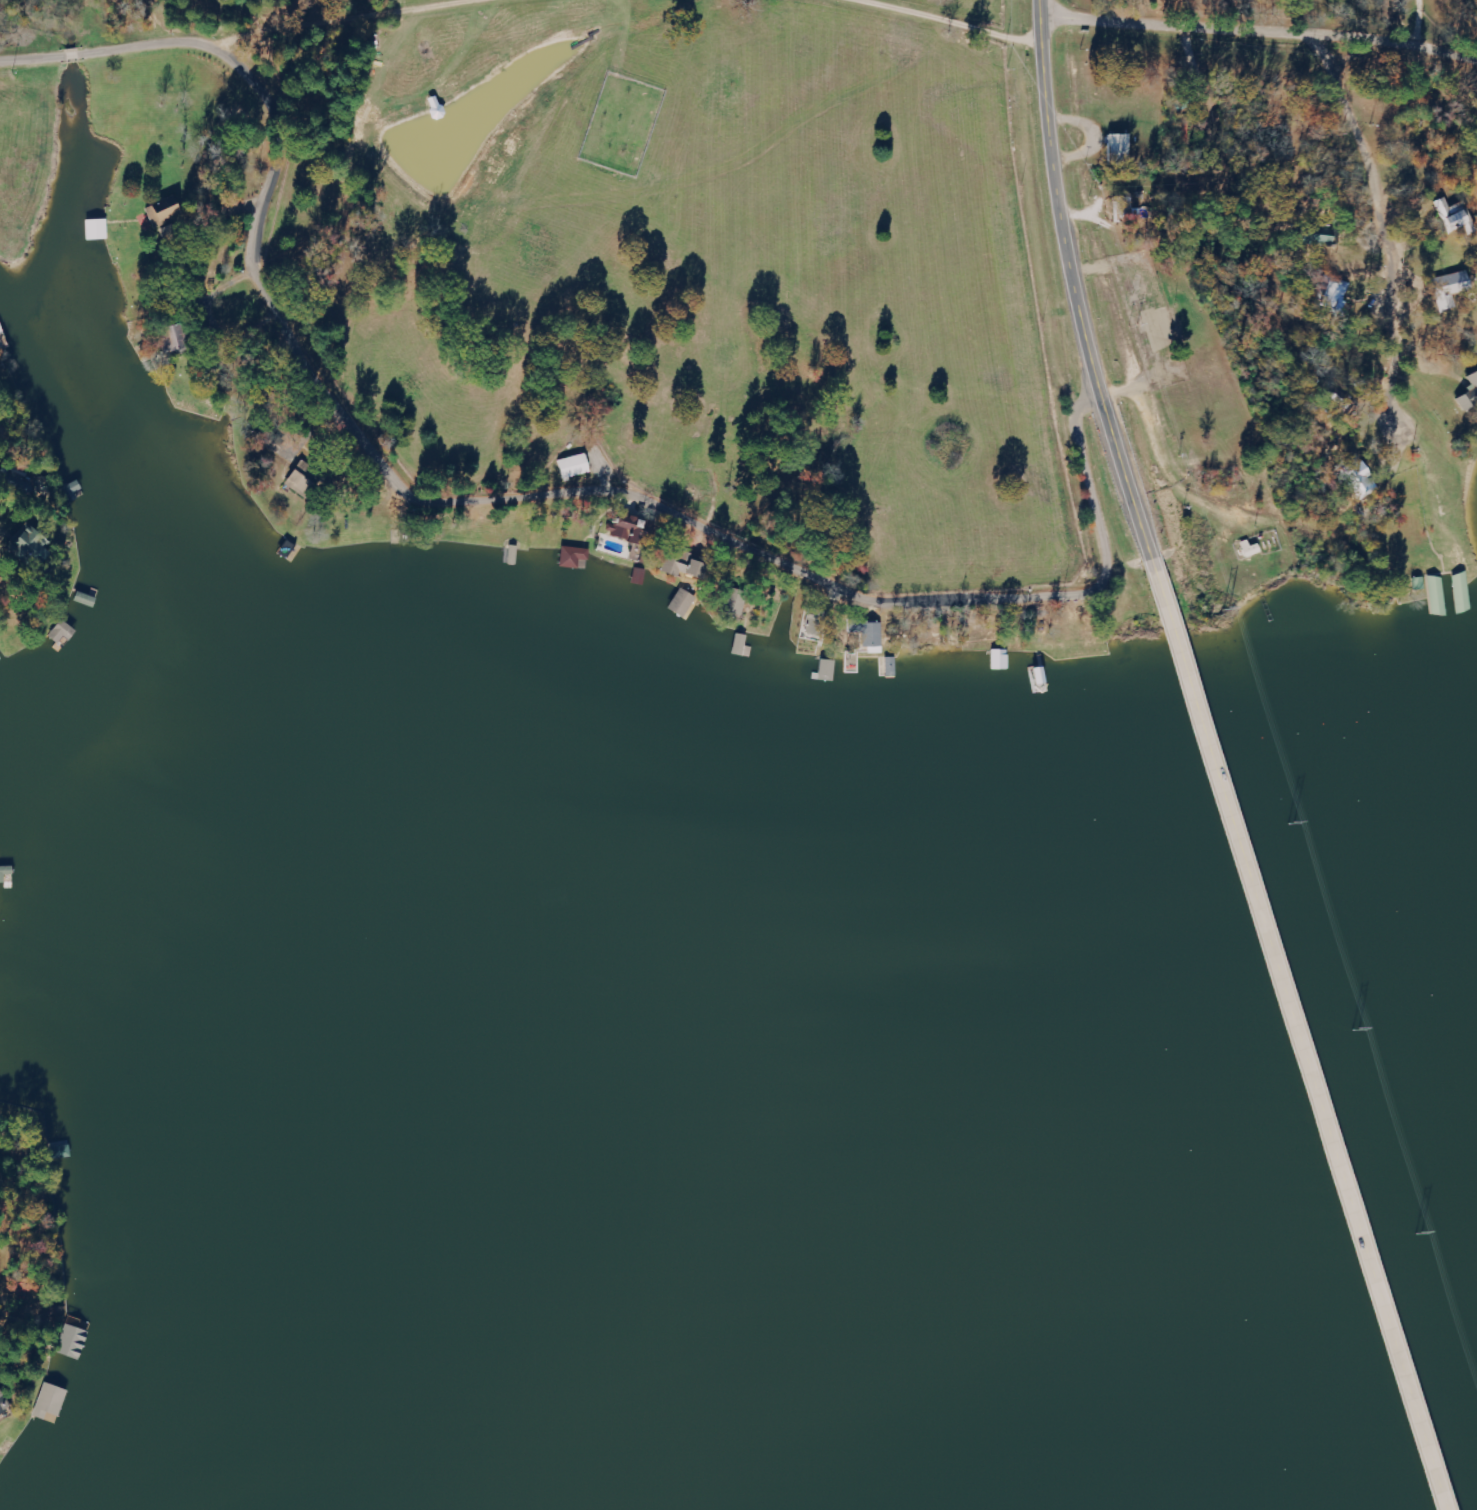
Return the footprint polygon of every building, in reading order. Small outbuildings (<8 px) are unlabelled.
[(1127,166),(1127,136),(1106,136),(1106,166),(1127,166)] [(191,218),(183,197),(151,209),(158,230),(191,218)] [(1134,198),(1115,198),(1115,220),(1142,221),(1142,209),(1133,209),(1134,198)] [(1466,230),(1468,236),(1476,233),(1476,225),(1469,203),(1451,209),(1448,198),(1440,201),(1445,216),(1442,217),(1448,236),(1466,230)] [(1469,291),(1463,271),(1439,277),(1441,285),(1430,288),(1436,312),(1453,307),(1450,296),(1469,291)] [(1340,316),(1353,284),(1334,277),(1322,310),(1340,316)] [(193,351),(188,327),(175,329),(180,354),(193,351)] [(1471,387),(1459,393),(1467,409),(1476,404),(1476,378),(1476,379),(1472,373),(1465,376),(1471,387)] [(557,460),(560,479),(588,474),(585,455),(557,460)] [(1354,502),(1373,492),(1356,456),(1337,465),(1354,502)] [(639,531),(613,518),(606,533),(632,546),(639,531)] [(1239,543),(1243,558),(1259,554),(1256,544),(1248,546),(1247,541),(1239,543)] [(558,567),(576,570),(578,559),(587,561),(589,551),(561,546),(558,567)] [(663,555),(659,573),(678,577),(679,574),(694,578),(698,558),(687,556),(689,550),(674,546),(671,556),(663,555)] [(1443,576),(1429,577),(1430,615),(1444,615),(1443,576)] [(746,593),(729,591),(727,615),(744,616),(746,593)] [(863,654),(882,653),(881,623),(862,624),(863,654)] [(61,1417),(71,1392),(49,1383),(38,1408),(61,1417)] [(11,1399),(4,1384),(0,1386),(0,1421),(12,1416),(5,1401),(11,1399)]
